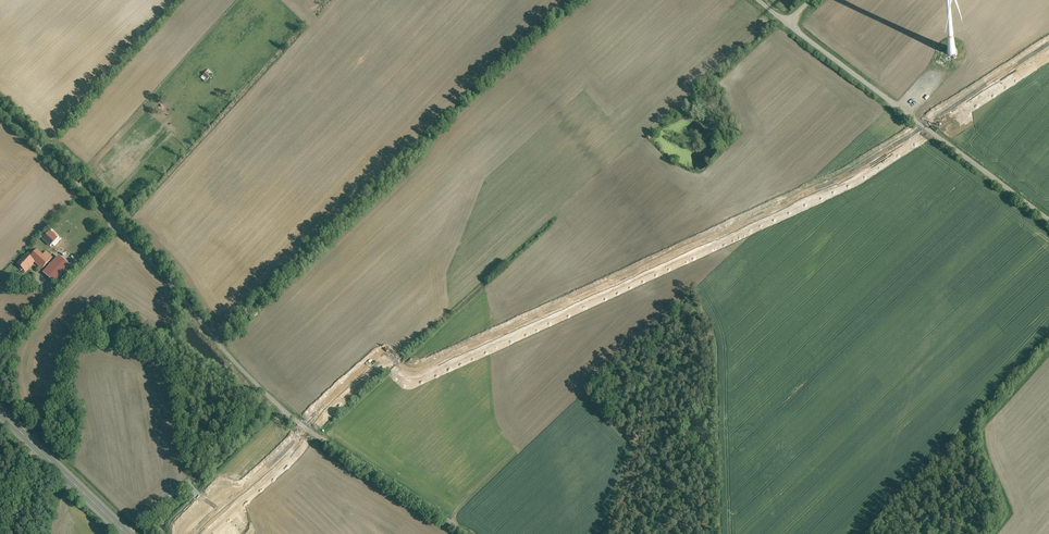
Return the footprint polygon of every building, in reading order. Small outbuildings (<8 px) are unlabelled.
[(205,70),(201,79),(207,81),(211,72),(205,70)] [(137,195),(123,209),(128,215),(143,200),(137,195)] [(49,231),(42,239),(50,246),(57,239),(49,231)] [(43,255),(38,250),(30,258),(42,269),(52,258),(46,252),(43,255)] [(34,262),(26,255),(17,264),(25,271),(34,262)] [(69,266),(59,257),(44,273),(54,282),(69,266)]
